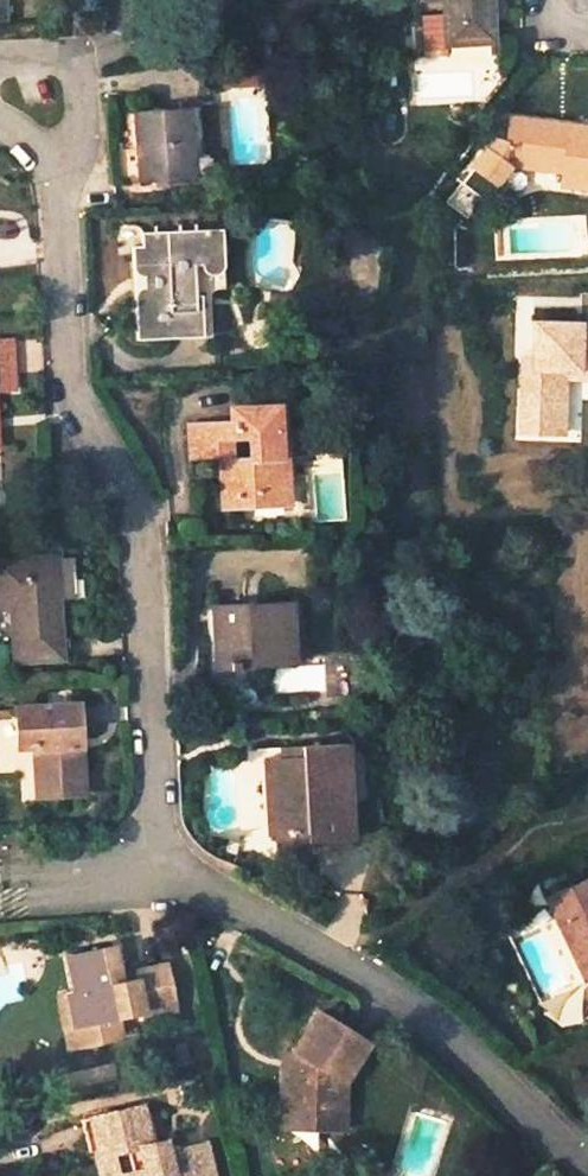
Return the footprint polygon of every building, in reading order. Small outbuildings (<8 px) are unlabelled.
[(444,8),(420,10),(422,50),(446,49),(445,37),(491,36),(489,6),(489,0),(444,0),(444,8)] [(190,172),(187,101),(138,104),(140,175),(190,172)] [(198,101),(187,101),(190,172),(201,172),(198,101)] [(512,112),(506,154),(563,162),(561,178),(587,183),(587,123),(512,112)] [(131,239),(137,331),(202,328),(200,298),(193,299),(192,253),(200,253),(200,255),(201,257),(206,260),(212,260),(216,258),(219,253),(218,220),(139,224),(139,239),(131,239)] [(534,321),(532,356),(523,356),(519,430),(550,431),(553,368),(579,370),(579,363),(587,364),(587,332),(582,332),(583,322),(534,321)] [(19,381),(16,332),(0,332),(0,382),(19,381)] [(579,363),(579,370),(553,368),(550,431),(563,431),(565,378),(587,379),(587,364),(579,363)] [(290,467),(289,448),(281,447),(280,424),(288,424),(287,400),(235,401),(235,415),(192,416),(194,450),(222,450),(223,490),(238,490),(238,496),(283,494),(282,468),(290,467)] [(17,593),(19,630),(20,649),(75,646),(74,628),(66,628),(64,587),(81,585),(87,585),(85,566),(79,566),(79,546),(61,547),(0,550),(3,594),(17,593)] [(299,652),(296,594),(216,598),(219,657),(299,652)] [(354,687),(353,655),(330,656),(332,688),(354,687)] [(21,736),(38,735),(41,785),(87,782),(81,694),(19,697),(21,736)] [(370,828),(365,733),(303,737),(304,746),(281,747),(273,748),(277,824),(296,822),(327,821),(328,832),(370,828)] [(281,747),(304,746),(303,737),(280,738),(281,747)] [(266,749),(269,824),(277,824),(273,748),(266,749)] [(297,842),(328,841),(328,832),(327,821),(296,822),(297,842)] [(581,969),(587,965),(587,876),(583,867),(540,890),(581,969)] [(89,1031),(119,1026),(116,1012),(115,1006),(142,1001),(143,1007),(176,1000),(167,955),(133,962),(135,969),(122,971),(120,965),(115,936),(68,945),(75,982),(65,984),(71,1014),(85,1012),(89,1031)] [(122,971),(135,969),(133,962),(120,965),(122,971)] [(49,1040),(89,1031),(85,1012),(71,1014),(65,984),(39,989),(49,1040)] [(557,1026),(586,1015),(576,988),(547,998),(557,1026)] [(142,1001),(115,1006),(116,1012),(143,1007),(142,1001)] [(313,1019),(292,1059),(303,1064),(296,1077),(284,1078),(284,1119),(299,1119),(299,1133),(324,1133),(324,1106),(345,1107),(346,1088),(366,1047),(313,1019)] [(303,1064),(292,1059),(292,1060),(285,1060),(284,1078),(296,1077),(303,1064)] [(132,1168),(118,1171),(119,1175),(160,1175),(160,1173),(182,1167),(184,1175),(215,1175),(211,1160),(208,1149),(206,1140),(177,1147),(172,1148),(169,1136),(152,1141),(143,1103),(92,1116),(100,1147),(101,1153),(127,1147),(132,1168)] [(324,1133),(344,1133),(345,1107),(324,1106),(324,1133)] [(88,1136),(91,1149),(99,1147),(100,1147),(92,1116),(84,1118),(88,1136)] [(284,1119),(283,1132),(299,1133),(299,1119),(284,1119)] [(511,1167),(500,1175),(518,1175),(511,1167)]
